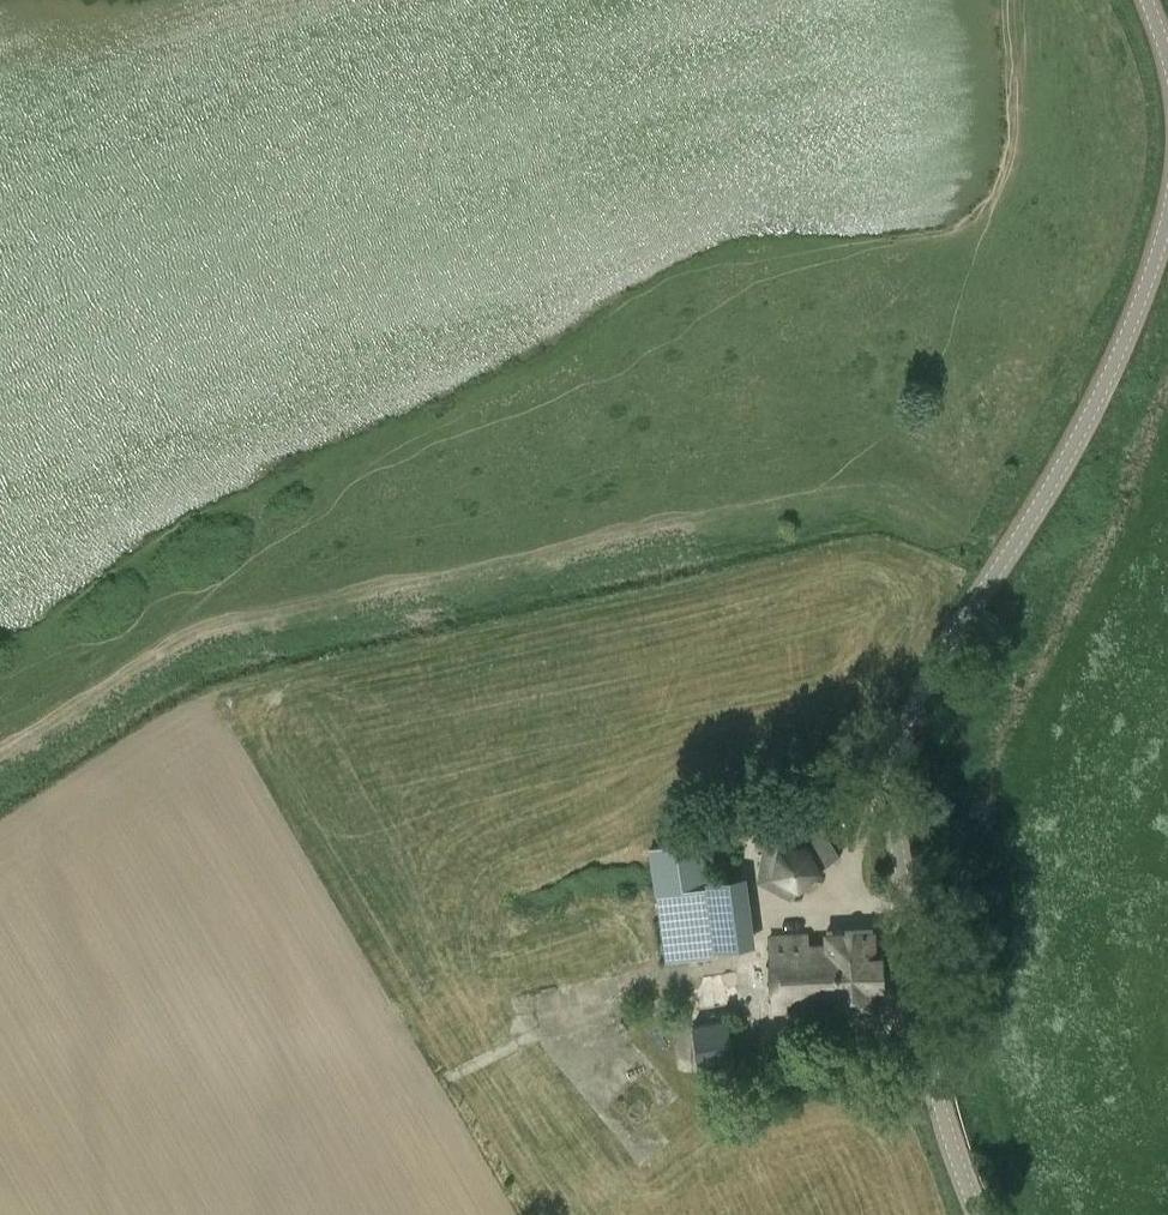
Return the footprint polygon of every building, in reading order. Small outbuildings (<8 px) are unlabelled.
[(767,832),(766,838),(750,835),(743,872),(759,875),(758,880),(793,899),(799,887),(819,868),(839,857),(819,823),(767,832)] [(746,873),(709,878),(704,840),(650,847),(657,894),(658,894),(667,960),(756,947),(746,873)] [(837,1010),(878,1008),(873,929),(827,931),(828,943),(809,944),(809,935),(771,937),(775,1011),(813,1008),(812,999),(830,998),(830,1003),(837,1003),(837,1010)] [(728,1018),(692,1024),(698,1065),(734,1060),(728,1018)]
